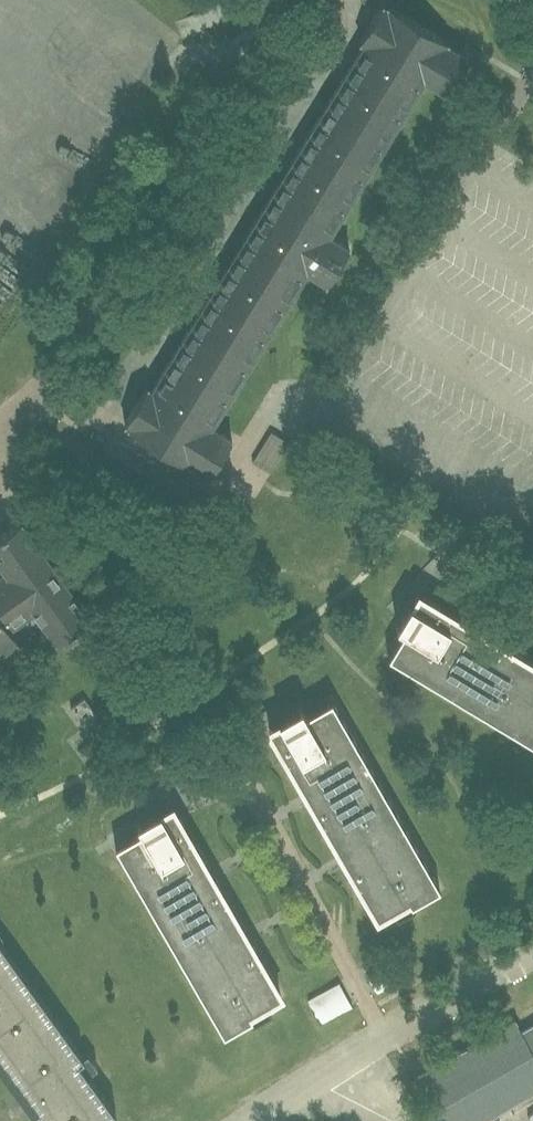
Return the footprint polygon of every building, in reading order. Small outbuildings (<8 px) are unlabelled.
[(188,460),(209,473),(231,437),(210,424),(306,269),(327,282),(349,246),(328,233),(423,77),(444,90),(466,54),(445,42),(447,39),(388,3),(386,5),(381,2),(358,38),(364,41),(151,388),(146,384),(124,421),(129,424),(128,426),(187,462),(188,460)] [(20,518),(0,533),(0,563),(5,569),(0,573),(0,649),(17,637),(8,626),(33,608),(56,640),(90,615),(20,518)] [(532,743),(532,662),(511,649),(508,654),(498,648),(501,643),(501,642),(492,636),(491,637),(481,631),(449,612),(446,617),(436,611),(439,606),(440,605),(431,599),(430,600),(418,593),(411,604),(409,602),(400,618),(396,625),(403,629),(388,655),(532,743)] [(32,627),(26,619),(20,623),(15,627),(21,634),(26,642),(31,638),(37,634),(32,627)] [(70,706),(85,726),(98,716),(83,696),(70,706)] [(439,887),(331,699),(305,713),(301,706),(289,713),(278,719),(279,721),(268,728),(275,740),(274,741),(279,750),(280,749),(285,746),(291,756),(286,759),(305,792),(311,802),(310,803),(315,812),(316,811),(321,808),(327,819),(322,821),(340,854),(346,864),(345,865),(346,865),(351,874),(352,873),(357,871),(363,881),(358,883),(377,916),(391,908),(408,898),(410,903),(411,902),(439,887)] [(160,811),(159,809),(146,817),(136,822),(140,830),(114,845),(223,1033),(250,1017),(251,1016),(249,1012),(265,1002),(280,994),(261,961),(256,964),(250,954),(255,951),(256,950),(251,941),(250,941),(244,931),(225,899),(220,902),(214,892),(219,889),(221,888),(215,879),(214,879),(208,869),(189,837),(184,840),(179,829),(184,827),(185,826),(180,817),(179,816),(178,817),(171,805),(160,811)] [(36,1106),(30,1110),(38,1120),(102,1120),(116,1111),(78,1059),(83,1055),(0,940),(0,1055),(36,1106)] [(393,982),(379,958),(362,968),(376,992),(393,982)] [(339,981),(307,998),(320,1022),(352,1005),(339,981)] [(520,1028),(513,1017),(417,1072),(445,1120),(474,1120),(532,1087),(532,1020),(520,1028)]
